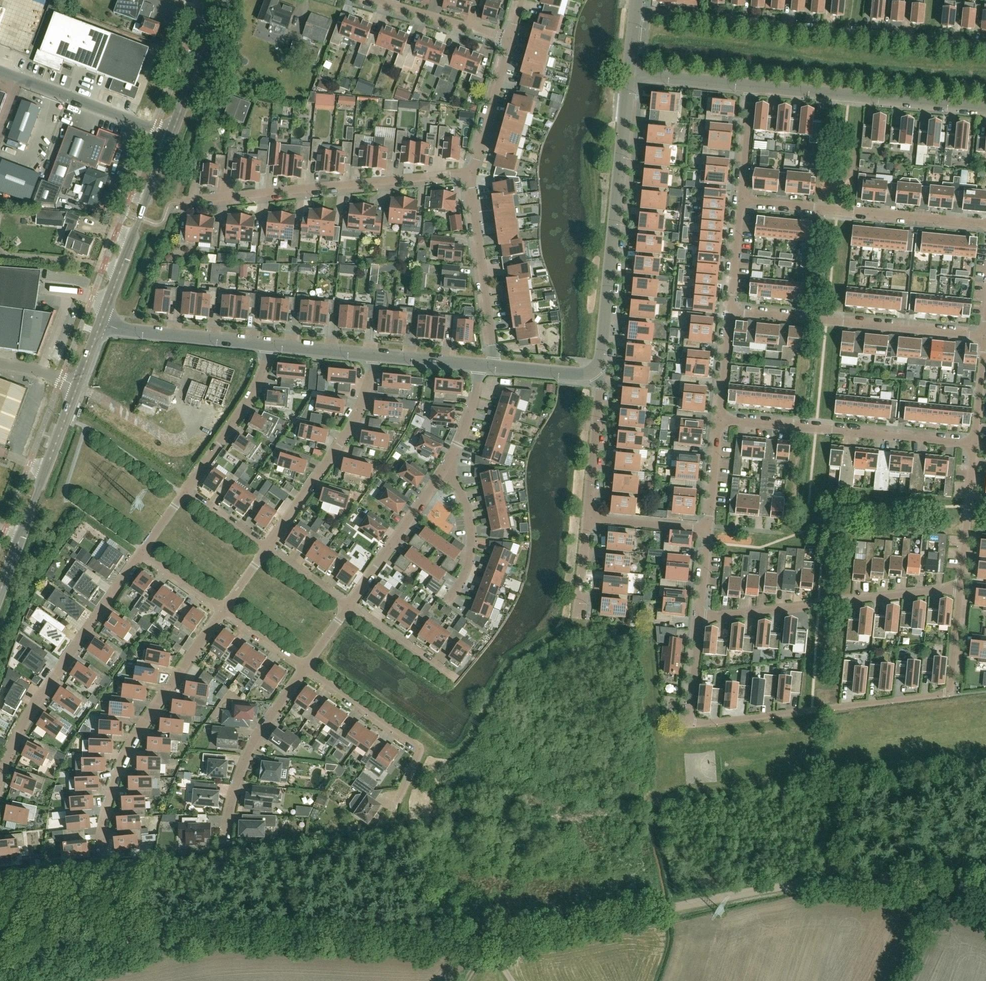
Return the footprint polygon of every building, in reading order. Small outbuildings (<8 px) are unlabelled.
[(122,16),(124,10),(135,14),(135,13),(139,15),(138,17),(148,21),(154,6),(144,2),(144,0),(118,0),(114,13),(122,16)] [(287,29),(295,7),(279,1),(279,0),(278,0),(266,0),(258,20),(270,24),(271,23),(287,29)] [(455,12),(459,0),(445,0),(443,8),(455,12)] [(477,4),(478,0),(459,0),(455,12),(468,15),(471,2),(477,4)] [(480,5),(486,7),(482,19),(497,24),(499,18),(497,17),(501,3),(494,1),(495,0),(481,0),(480,5)] [(562,0),(542,0),(541,4),(549,6),(548,12),(558,15),(559,9),(560,9),(562,0)] [(753,0),(752,0),(751,6),(752,6),(752,7),(763,8),(764,0),(753,0)] [(771,2),(771,8),(772,8),(772,9),(783,10),(784,0),(773,0),(773,2),(771,2)] [(791,4),(791,10),(792,10),(792,11),(803,12),(804,0),(788,0),(788,3),(789,1),(793,1),(793,4),(791,4)] [(808,5),(808,3),(813,3),(812,6),(811,6),(811,12),(812,12),(812,13),(823,14),(824,0),(808,0),(808,5)] [(831,8),(831,14),(832,14),(832,15),(843,16),(844,0),(828,0),(828,7),(828,5),(833,5),(832,8),(831,8)] [(871,12),(870,18),(872,18),(872,19),(882,20),(884,0),(868,0),(867,11),(868,11),(868,9),(872,9),(872,12),(871,12)] [(891,14),(890,20),(892,20),(891,21),(902,22),(904,0),(888,0),(887,13),(888,13),(888,11),(892,11),(892,14),(891,14)] [(911,16),(910,21),(911,22),(911,23),(922,24),(924,0),(909,0),(907,15),(908,15),(908,13),(912,13),(912,16),(911,16)] [(954,26),(955,20),(954,20),(954,17),(958,17),(958,20),(959,20),(960,4),(944,2),(942,26),(953,27),(953,26),(954,26)] [(973,28),(974,28),(975,22),(973,22),(974,19),(978,19),(978,21),(978,22),(980,6),(964,4),(962,28),(973,29),(973,28)] [(124,10),(122,16),(136,21),(132,32),(141,35),(142,32),(156,37),(160,25),(148,21),(138,17),(139,15),(135,13),(135,14),(124,10)] [(535,27),(558,34),(561,22),(556,21),(558,15),(548,12),(546,18),(541,16),(538,28),(535,27)] [(311,13),(303,35),(324,43),(332,21),(311,13)] [(90,71),(104,32),(54,14),(41,51),(38,50),(33,63),(59,72),(64,61),(90,71)] [(352,40),(359,20),(346,16),(343,24),(338,22),(330,43),(339,46),(343,36),(352,40)] [(369,24),(359,20),(352,40),(362,43),(358,53),(366,56),(375,33),(374,36),(369,34),(371,29),(368,28),(369,24)] [(380,35),(375,33),(366,56),(367,57),(372,43),(389,50),(396,31),(386,27),(385,31),(382,30),(380,35)] [(558,34),(535,27),(531,39),(550,44),(552,45),(555,34),(558,34)] [(406,34),(396,31),(389,50),(398,53),(394,66),(402,69),(403,67),(412,43),(411,46),(406,44),(408,39),(405,38),(406,34)] [(149,49),(111,35),(104,32),(90,71),(113,79),(109,91),(135,100),(139,89),(135,87),(149,49)] [(412,43),(403,67),(411,70),(416,57),(426,61),(433,41),(423,38),(422,41),(419,40),(417,45),(412,43)] [(547,56),(550,44),(531,39),(528,51),(547,56)] [(444,67),(443,68),(444,68),(449,54),(447,57),(443,55),(445,50),(441,49),(443,45),(433,41),(426,61),(444,67)] [(454,56),(449,54),(444,68),(445,65),(463,71),(470,52),(460,48),(459,52),(456,51),(454,56)] [(521,61),(525,62),(546,68),(549,56),(547,56),(528,51),(527,55),(523,54),(521,61)] [(480,55),(470,52),(463,71),(481,78),(481,79),(482,79),(485,67),(480,65),(482,60),(478,59),(480,55)] [(525,62),(522,74),(545,80),(542,79),(546,68),(525,62)] [(542,92),(545,80),(522,74),(524,75),(521,86),(527,88),(525,93),(523,93),(522,93),(535,97),(538,97),(539,92),(542,92)] [(317,88),(328,92),(331,82),(321,78),(317,88)] [(349,91),(352,82),(342,79),(339,87),(349,91)] [(366,86),(364,94),(370,96),(373,89),(366,86)] [(315,104),(316,93),(312,92),(308,103),(315,104)] [(509,108),(532,115),(536,103),(533,102),(535,97),(522,93),(521,99),(515,97),(512,109),(509,108)] [(679,100),(680,94),(660,93),(660,97),(653,97),(651,110),(660,111),(659,122),(672,123),(677,123),(678,113),(674,112),(675,99),(679,100)] [(231,96),(224,116),(243,123),(251,104),(231,96)] [(340,111),(340,96),(320,96),(320,111),(340,111)] [(706,119),(719,121),(720,115),(732,116),(732,115),(734,115),(735,109),(733,109),(733,105),(726,104),(727,99),(727,100),(727,99),(718,98),(717,103),(714,103),(713,109),(707,109),(706,115),(706,119)] [(384,111),(398,112),(399,101),(385,100),(384,111)] [(27,146),(41,108),(22,101),(8,139),(27,146)] [(768,108),(757,107),(754,131),(775,133),(777,117),(776,117),(776,119),(767,118),(768,108)] [(509,108),(505,120),(524,125),(527,114),(532,115),(509,108)] [(790,110),(779,109),(777,133),(798,135),(799,119),(799,121),(789,120),(790,110)] [(813,112),(802,111),(800,135),(810,136),(809,143),(820,144),(822,121),(821,121),(821,123),(812,122),(813,112)] [(474,122),(474,113),(460,112),(459,121),(474,122)] [(217,117),(214,124),(222,127),(224,120),(217,117)] [(874,118),(873,128),(864,127),(864,125),(863,125),(861,148),(872,149),(872,142),(883,143),(885,119),(874,118)] [(719,121),(706,119),(704,131),(711,131),(710,137),(730,139),(731,128),(718,127),(719,121)] [(521,136),(524,125),(505,120),(502,131),(521,136)] [(902,121),(901,131),(891,130),(892,128),(891,128),(889,144),(910,146),(913,122),(902,121)] [(650,129),(648,143),(657,144),(670,145),(672,131),(671,131),(672,123),(659,122),(659,127),(658,127),(657,130),(650,129)] [(940,125),(929,124),(929,134),(919,133),(919,131),(919,130),(917,146),(938,148),(939,142),(940,132),(940,125)] [(416,144),(414,164),(424,165),(425,161),(428,162),(429,156),(435,157),(437,135),(438,126),(430,126),(430,134),(427,134),(426,145),(416,144)] [(968,127),(957,126),(956,136),(947,135),(947,133),(946,143),(945,149),(966,151),(968,127)] [(97,138),(69,127),(48,183),(62,189),(62,188),(72,161),(96,169),(99,162),(110,166),(120,138),(100,130),(97,138)] [(446,155),(446,159),(459,160),(460,148),(458,148),(459,140),(448,139),(449,128),(440,127),(438,149),(443,150),(443,155),(446,155)] [(404,163),(414,164),(416,144),(406,143),(407,132),(398,131),(395,153),(401,154),(401,159),(404,159),(404,163)] [(502,131),(499,143),(517,148),(521,136),(502,131)] [(364,147),(365,136),(355,136),(353,158),(359,158),(358,163),(362,164),(361,168),(372,169),(374,148),(373,148),(364,147)] [(977,136),(976,152),(985,153),(985,139),(978,138),(978,136),(977,136)] [(374,137),(373,148),(374,148),(372,169),(382,170),(383,166),(386,166),(386,161),(392,161),(394,139),(374,137)] [(730,139),(710,137),(710,144),(703,143),(702,154),(716,155),(716,149),(729,151),(730,139)] [(330,173),(332,153),(321,152),(322,141),(313,140),(311,162),(317,162),(316,168),(320,168),(319,172),(330,173)] [(235,176),(235,180),(245,181),(247,161),(237,160),(238,149),(235,149),(236,142),(228,141),(227,148),(229,148),(227,170),(232,171),(232,176),(235,176)] [(342,154),(332,153),(330,173),(340,174),(340,170),(344,170),(344,165),(350,165),(352,143),(343,143),(342,154)] [(517,148),(499,143),(496,154),(519,161),(514,159),(517,148)] [(275,167),(274,172),(277,172),(277,176),(287,177),(290,146),(271,144),(269,166),(275,167)] [(669,153),(670,145),(657,144),(657,149),(655,149),(655,151),(647,151),(646,164),(655,165),(668,167),(670,153),(669,153)] [(290,146),(287,177),(298,178),(298,174),(302,174),(302,169),(308,170),(310,148),(290,146)] [(257,162),(247,161),(245,181),(256,182),(256,178),(259,179),(260,173),(266,174),(268,152),(258,151),(257,162)] [(516,173),(519,161),(496,154),(496,155),(498,156),(495,167),(496,168),(494,176),(516,178),(517,173),(516,173)] [(716,155),(702,154),(701,165),(707,166),(707,172),(726,174),(728,162),(715,161),(716,155)] [(223,178),(226,156),(216,155),(215,166),(205,165),(204,173),(202,173),(200,185),(213,187),(214,183),(217,183),(218,178),(223,178)] [(0,167),(0,192),(29,203),(40,175),(2,161),(0,167)] [(653,173),(645,172),(644,186),(653,187),(665,188),(666,188),(667,175),(668,167),(655,165),(655,171),(653,171),(653,173)] [(784,168),(783,173),(782,186),(787,187),(786,193),(797,195),(799,174),(800,175),(800,169),(784,168)] [(765,191),(767,171),(751,170),(750,179),(755,179),(754,190),(765,191)] [(815,196),(817,170),(810,170),(809,175),(800,175),(799,174),(797,195),(808,196),(809,189),(815,189),(814,196),(815,196)] [(80,201),(82,203),(95,207),(101,189),(106,178),(88,171),(85,177),(82,185),(83,185),(79,196),(79,199),(80,201)] [(700,171),(699,188),(715,190),(715,189),(712,189),(713,184),(725,185),(726,174),(707,172),(700,171)] [(778,172),(767,171),(765,191),(776,193),(777,186),(782,186),(783,173),(778,173),(778,172)] [(866,175),(858,174),(856,200),(857,196),(863,196),(862,201),(873,202),(875,182),(865,181),(866,175)] [(493,198),(517,195),(515,183),(520,182),(519,178),(494,176),(495,185),(494,185),(496,197),(493,198)] [(66,178),(62,188),(68,190),(72,180),(66,178)] [(897,197),(896,204),(907,205),(909,185),(910,179),(903,179),(898,182),(898,184),(892,184),(891,197),(897,197)] [(910,179),(909,185),(907,205),(918,206),(919,200),(924,200),(926,187),(920,187),(920,186),(920,184),(916,180),(910,179)] [(42,181),(34,203),(56,205),(62,189),(48,183),(42,181)] [(886,183),(875,182),(873,202),(884,203),(885,196),(891,197),(892,184),(886,183)] [(951,210),(952,203),(958,203),(959,190),(960,183),(943,182),(942,188),(940,208),(951,210)] [(958,203),(964,204),(963,211),(974,212),(976,192),(977,185),(960,183),(959,190),(958,203)] [(665,196),(665,188),(653,187),(652,193),(651,193),(651,195),(643,194),(642,208),(651,209),(663,210),(664,210),(665,196)] [(929,201),(929,207),(940,208),(942,188),(931,187),(931,188),(926,187),(924,200),(929,201)] [(705,203),(723,204),(723,205),(724,205),(724,193),(706,192),(705,203)] [(985,213),(985,204),(985,193),(976,192),(974,212),(985,213)] [(426,198),(425,208),(439,210),(439,212),(445,213),(445,210),(454,211),(455,196),(433,193),(432,199),(426,198)] [(517,195),(493,198),(494,210),(513,207),(512,196),(517,195)] [(402,223),(405,201),(392,200),(390,213),(384,212),(383,227),(389,227),(390,222),(402,223)] [(417,202),(405,201),(402,223),(414,225),(414,228),(421,229),(422,216),(416,216),(417,202)] [(704,213),(722,215),(722,216),(723,216),(723,205),(723,204),(705,203),(704,213)] [(349,228),(361,230),(364,207),(351,206),(349,219),(343,219),(342,231),(348,232),(349,228)] [(377,209),(364,207),(361,230),(373,231),(373,234),(380,235),(381,223),(375,222),(377,209)] [(515,219),(513,207),(494,210),(496,222),(515,219)] [(649,217),(641,216),(640,230),(649,231),(661,232),(662,232),(663,218),(663,210),(651,209),(650,214),(649,214),(649,217)] [(71,237),(67,246),(67,248),(77,251),(78,254),(82,256),(85,254),(87,255),(93,240),(73,233),(75,227),(76,228),(80,217),(79,217),(68,213),(67,214),(38,211),(37,224),(63,226),(64,223),(69,225),(65,235),(71,237)] [(314,234),(320,235),(323,212),(310,211),(308,224),(302,223),(301,238),(313,239),(314,234)] [(336,214),(323,212),(320,235),(326,235),(327,241),(339,242),(340,228),(334,227),(336,214)] [(704,213),(704,214),(703,224),(721,226),(722,227),(722,216),(722,215),(704,213)] [(273,237),(280,238),(282,216),(269,214),(268,228),(262,227),(260,242),(272,243),(273,237)] [(227,239),(239,240),(241,218),(229,216),(227,229),(221,229),(220,241),(226,242),(227,239)] [(291,247),(298,247),(300,231),(294,230),(295,217),(282,216),(280,238),(292,239),(291,247)] [(460,216),(450,217),(452,232),(462,230),(460,216)] [(186,240),(199,241),(201,219),(188,218),(187,231),(181,230),(179,243),(186,243),(186,240)] [(254,219),(241,218),(239,240),(251,241),(251,245),(258,245),(259,233),(253,232),(254,219)] [(766,237),(768,219),(757,218),(755,236),(766,237)] [(214,220),(201,219),(199,241),(211,243),(211,246),(217,247),(219,234),(213,234),(214,220)] [(496,222),(498,234),(517,231),(519,231),(517,219),(515,219),(496,222)] [(777,238),(779,220),(768,219),(766,237),(777,238)] [(789,221),(779,220),(777,238),(788,240),(789,221)] [(798,241),(800,222),(789,221),(788,240),(798,241)] [(810,242),(811,223),(800,222),(798,241),(810,242)] [(721,226),(703,224),(702,235),(720,237),(721,237),(721,226)] [(862,247),(864,229),(853,228),(851,246),(862,247)] [(873,248),(875,230),(864,229),(862,247),(873,248)] [(884,249),(886,231),(875,230),(873,248),(884,249)] [(518,243),(517,231),(498,234),(499,246),(524,242),(518,243)] [(660,240),(661,232),(649,231),(648,236),(647,236),(647,239),(639,238),(638,252),(646,252),(646,253),(659,254),(660,254),(661,240),(660,240)] [(895,250),(897,232),(886,231),(884,249),(895,250)] [(897,232),(895,250),(912,252),(913,238),(913,240),(907,239),(908,233),(897,232)] [(932,254),(933,235),(922,234),(922,241),(916,240),(916,239),(915,252),(932,254)] [(720,237),(702,235),(701,246),(719,247),(719,248),(720,248),(720,237)] [(944,237),(933,235),(932,254),(942,255),(944,237)] [(454,246),(454,239),(432,237),(431,249),(439,250),(438,259),(461,261),(462,246),(454,246)] [(953,256),(955,238),(944,237),(942,255),(953,256)] [(966,239),(955,238),(953,256),(964,257),(966,239)] [(966,239),(964,257),(975,258),(977,240),(966,239)] [(513,256),(513,262),(526,260),(525,255),(524,242),(499,246),(502,246),(504,258),(513,256)] [(719,248),(719,247),(701,246),(700,256),(718,258),(718,259),(719,259),(719,248)] [(407,264),(408,252),(400,251),(399,263),(407,264)] [(645,260),(637,260),(635,273),(644,274),(657,276),(659,262),(658,262),(659,254),(646,253),(646,258),(645,258),(645,260)] [(718,259),(718,258),(700,256),(699,267),(717,269),(718,269),(718,259)] [(507,281),(507,282),(529,279),(528,266),(526,260),(513,262),(514,268),(509,269),(510,281),(507,281)] [(418,272),(429,273),(430,264),(419,263),(418,272)] [(458,290),(458,289),(464,289),(466,275),(458,274),(458,268),(443,266),(441,287),(451,288),(451,289),(452,291),(456,291),(458,290)] [(698,278),(716,280),(717,280),(717,269),(699,267),(698,278)] [(19,352),(39,354),(39,355),(51,324),(52,315),(35,313),(41,271),(0,268),(0,349),(19,352)] [(657,276),(644,274),(644,280),(643,280),(642,282),(635,281),(633,295),(642,296),(655,297),(657,284),(656,284),(656,281),(657,276)] [(694,288),(714,290),(714,291),(716,291),(716,280),(698,278),(697,288),(694,288)] [(760,298),(762,280),(751,278),(749,297),(760,298)] [(529,279),(507,282),(509,294),(528,291),(526,279),(529,279)] [(773,281),(762,280),(760,298),(771,299),(773,281)] [(783,282),(773,281),(771,299),(782,300),(783,282)] [(792,301),(794,283),(783,282),(782,300),(792,301)] [(805,284),(794,283),(792,301),(804,302),(805,284)] [(176,301),(177,289),(158,287),(156,303),(155,303),(152,311),(156,311),(155,313),(156,313),(168,314),(170,301),(176,301)] [(693,299),(713,301),(713,302),(714,302),(714,291),(714,290),(694,288),(693,299)] [(856,307),(858,289),(847,288),(845,306),(856,307)] [(184,302),(183,316),(183,315),(195,316),(195,317),(198,291),(179,289),(178,302),(184,302)] [(198,291),(195,317),(196,316),(207,318),(208,318),(209,305),(215,305),(217,289),(210,289),(210,292),(198,291)] [(869,290),(858,289),(856,307),(867,308),(869,290)] [(880,291),(869,290),(867,308),(878,309),(880,291)] [(528,291),(509,294),(511,305),(530,303),(528,291)] [(891,292),(880,291),(878,309),(889,310),(891,292)] [(234,320),(237,294),(218,292),(217,304),(223,305),(222,319),(223,319),(223,318),(234,319),(234,320)] [(391,335),(394,309),(388,308),(388,303),(387,293),(377,292),(374,320),(380,320),(379,334),(380,334),(380,333),(391,334),(391,335)] [(555,299),(554,292),(545,294),(546,300),(555,299)] [(891,292),(889,310),(900,312),(901,306),(907,306),(908,294),(891,292)] [(237,294),(234,320),(235,320),(235,319),(246,320),(246,321),(247,321),(248,307),(255,308),(256,294),(243,293),(242,300),(237,299),(237,294)] [(274,322),(276,296),(258,294),(256,307),(263,308),(261,321),(262,321),(274,322)] [(925,314),(927,296),(910,294),(909,306),(915,307),(915,313),(925,314)] [(313,325),(316,299),(315,304),(309,304),(309,296),(297,295),(296,310),(302,310),(301,324),(301,323),(303,323),(303,326),(311,327),(311,324),(313,324),(313,325)] [(274,322),(286,323),(286,324),(288,310),(294,311),(295,298),(276,296),(274,322)] [(640,318),(653,319),(655,305),(654,305),(655,297),(642,296),(642,302),(640,302),(640,304),(632,303),(631,317),(640,318)] [(938,297),(927,296),(925,314),(936,315),(938,297)] [(949,298),(938,297),(936,315),(947,316),(949,298)] [(960,299),(949,298),(947,316),(958,317),(960,299)] [(335,301),(316,299),(313,325),(314,325),(315,325),(315,327),(323,328),(324,326),(325,326),(326,326),(327,313),(333,314),(335,301)] [(713,312),(713,302),(713,301),(693,299),(692,308),(695,309),(694,311),(713,312)] [(971,300),(960,299),(958,317),(969,318),(971,300)] [(335,315),(341,315),(340,329),(340,328),(342,329),(342,330),(350,331),(351,329),(352,330),(355,304),(336,303),(335,315)] [(530,303),(511,305),(512,317),(531,315),(530,303)] [(355,304),(352,330),(353,330),(354,330),(354,331),(363,332),(363,331),(364,331),(365,331),(366,318),(372,319),(373,306),(355,304)] [(400,309),(394,309),(391,335),(392,335),(403,336),(404,336),(405,323),(412,323),(413,308),(400,307),(400,309)] [(430,340),(433,314),(414,312),(413,325),(419,325),(418,339),(419,339),(419,338),(430,340)] [(711,332),(712,321),(699,319),(700,314),(703,314),(703,313),(687,312),(686,318),(688,318),(686,329),(692,330),(711,332)] [(442,341),(443,341),(444,328),(451,328),(452,316),(445,315),(445,321),(433,319),(434,314),(433,314),(430,340),(431,340),(443,341),(442,341)] [(535,326),(534,314),(531,315),(512,317),(514,329),(538,326),(535,326)] [(461,317),(454,316),(452,329),(459,329),(457,343),(458,343),(458,342),(470,343),(470,344),(470,342),(474,342),(473,335),(471,335),(472,323),(460,322),(461,317)] [(638,340),(650,341),(651,341),(652,327),(653,319),(640,318),(640,323),(638,323),(638,326),(630,325),(629,339),(638,340)] [(750,343),(752,330),(747,330),(747,324),(736,323),(733,346),(749,348),(750,343)] [(757,331),(752,330),(750,343),(766,344),(768,326),(757,325),(757,331)] [(541,344),(538,326),(514,329),(514,330),(517,329),(519,341),(531,339),(532,345),(541,344)] [(766,351),(782,352),(784,334),(779,333),(779,327),(768,326),(766,344),(766,351)] [(789,334),(784,334),(782,352),(783,346),(799,348),(801,329),(789,328),(789,334)] [(685,335),(684,347),(697,348),(697,342),(710,343),(711,332),(692,330),(691,336),(685,335)] [(840,356),(858,358),(859,341),(854,340),(854,335),(843,333),(840,356)] [(859,341),(858,358),(858,353),(875,355),(876,337),(865,336),(865,342),(859,341)] [(888,338),(876,337),(875,355),(885,356),(885,358),(891,359),(891,357),(893,344),(887,344),(888,338)] [(898,345),(893,344),(891,357),(908,358),(910,340),(899,339),(898,345)] [(628,347),(627,361),(636,361),(636,362),(648,363),(649,363),(650,349),(650,341),(638,340),(637,345),(636,345),(636,348),(628,347)] [(921,341),(910,340),(908,358),(925,360),(924,362),(925,362),(926,348),(921,347),(921,341)] [(932,348),(926,348),(925,362),(930,362),(931,361),(942,362),(943,343),(932,342),(932,348)] [(955,344),(943,343),(942,362),(941,367),(953,368),(953,363),(958,363),(958,367),(960,351),(954,350),(955,344)] [(965,351),(960,351),(958,367),(963,368),(963,370),(975,371),(977,347),(966,346),(965,351)] [(697,348),(684,347),(683,357),(689,358),(688,364),(707,366),(708,365),(710,365),(710,359),(708,359),(709,355),(696,354),(697,348)] [(184,368),(231,384),(235,372),(188,355),(184,366),(184,368)] [(168,362),(166,367),(182,373),(184,368),(168,362)] [(285,363),(278,362),(277,368),(278,368),(277,377),(282,378),(281,384),(290,385),(294,385),(294,379),(304,380),(306,368),(284,366),(285,363)] [(655,363),(648,363),(636,362),(635,367),(634,367),(634,369),(626,369),(625,382),(634,383),(646,385),(647,385),(648,371),(655,371),(655,363)] [(680,381),(693,382),(694,377),(706,378),(706,376),(708,376),(709,370),(707,370),(707,366),(688,364),(687,376),(681,375),(680,381)] [(351,385),(355,385),(356,376),(357,376),(358,370),(351,370),(350,373),(329,371),(328,382),(338,383),(337,391),(350,393),(351,385)] [(387,388),(386,394),(399,396),(400,389),(410,390),(411,379),(390,377),(390,373),(383,373),(383,379),(383,388),(387,388)] [(157,408),(167,412),(177,389),(151,378),(141,401),(142,402),(138,409),(140,410),(141,411),(143,412),(144,411),(154,415),(157,408)] [(17,386),(0,380),(0,445),(5,447),(26,390),(17,386)] [(212,380),(204,401),(222,407),(230,386),(212,380)] [(458,395),(462,396),(463,387),(464,387),(464,381),(457,380),(457,383),(436,381),(434,400),(443,400),(443,401),(457,402),(458,395)] [(685,399),(704,401),(705,389),(693,388),(693,382),(680,381),(679,392),(685,393),(685,399)] [(192,382),(186,397),(202,403),(207,388),(192,382)] [(631,405),(644,406),(645,406),(646,393),(645,393),(646,385),(634,383),(633,389),(632,389),(632,391),(624,390),(622,404),(631,405)] [(546,392),(555,393),(555,385),(547,384),(546,392)] [(739,405),(740,386),(729,385),(728,403),(739,405)] [(751,387),(740,386),(739,405),(749,406),(751,387)] [(288,403),(289,392),(289,389),(281,388),(274,387),(274,388),(276,388),(275,394),(266,393),(266,395),(264,395),(265,404),(265,406),(285,408),(286,404),(288,403)] [(760,407),(762,388),(751,387),(749,406),(760,407)] [(503,394),(500,404),(516,410),(519,400),(529,403),(533,391),(504,388),(502,394),(503,394)] [(773,390),(762,388),(760,407),(771,408),(773,390)] [(782,409),(784,391),(773,390),(771,408),(782,409)] [(795,392),(784,391),(782,409),(793,410),(795,392)] [(343,414),(344,407),(345,403),(337,401),(338,395),(326,393),(325,399),(318,398),(316,410),(343,414)] [(846,415),(847,397),(837,396),(835,414),(846,415)] [(858,398),(847,397),(846,415),(857,416),(858,398)] [(400,406),(401,400),(385,398),(385,404),(375,403),(374,415),(401,418),(402,406),(400,406)] [(868,417),(869,399),(858,398),(857,416),(868,417)] [(677,415),(677,416),(690,417),(690,411),(703,412),(704,401),(685,399),(684,410),(677,410),(677,415)] [(880,400),(869,399),(868,417),(878,418),(880,400)] [(897,402),(880,400),(878,418),(889,419),(890,414),(896,414),(895,415),(896,415),(897,402)] [(904,421),(915,422),(917,404),(900,402),(898,416),(899,416),(899,414),(905,415),(904,421)] [(449,411),(450,405),(433,403),(431,421),(437,422),(436,425),(447,426),(447,423),(453,423),(454,411),(449,411)] [(500,404),(497,413),(497,415),(516,421),(518,422),(522,411),(516,410),(500,404)] [(928,405),(917,404),(915,422),(926,423),(928,405)] [(629,427),(642,428),(644,414),(643,414),(644,406),(631,405),(631,411),(630,411),(630,413),(622,412),(621,419),(619,419),(619,424),(621,424),(620,426),(629,427)] [(928,405),(926,423),(937,424),(938,406),(928,405)] [(949,407),(938,406),(937,424),(948,425),(949,407)] [(949,407),(948,425),(958,426),(960,408),(949,407)] [(971,409),(960,408),(958,426),(969,427),(971,409)] [(272,433),(275,427),(280,419),(264,412),(264,413),(266,414),(263,419),(254,414),(253,416),(251,416),(249,424),(248,424),(248,426),(267,437),(268,436),(267,436),(269,432),(272,433)] [(496,417),(493,426),(509,431),(512,422),(515,423),(516,421),(497,415),(497,413),(493,412),(491,416),(496,417)] [(681,433),(701,435),(702,424),(689,423),(690,417),(677,416),(676,426),(682,427),(681,433)] [(321,425),(296,419),(293,424),(296,426),(301,427),(298,438),(325,444),(328,433),(320,431),(321,425)] [(509,431),(493,426),(490,435),(490,437),(509,443),(510,441),(506,440),(509,431)] [(627,449),(640,450),(642,436),(641,436),(642,428),(629,427),(629,432),(628,432),(627,435),(620,434),(618,448),(627,449)] [(360,444),(387,449),(389,442),(392,443),(394,431),(373,428),(372,434),(362,433),(360,444)] [(415,448),(422,451),(421,454),(422,456),(426,459),(429,458),(430,455),(437,458),(442,447),(437,445),(440,440),(425,432),(423,438),(420,437),(415,448)] [(486,433),(484,438),(489,439),(486,448),(502,453),(507,455),(511,444),(509,443),(490,437),(490,435),(486,433)] [(681,439),(675,439),(673,450),(686,451),(687,445),(700,446),(701,435),(681,433),(681,439)] [(253,455),(260,446),(262,443),(249,434),(249,435),(250,436),(247,440),(240,435),(238,437),(237,436),(233,445),(233,444),(232,446),(249,458),(249,457),(251,454),(253,455)] [(736,447),(733,475),(740,476),(742,458),(752,459),(754,439),(747,438),(747,442),(743,441),(742,448),(736,447)] [(754,439),(752,459),(763,460),(761,478),(768,479),(771,450),(765,450),(765,444),(761,443),(761,439),(754,439)] [(768,479),(775,480),(777,462),(788,463),(790,442),(783,441),(782,445),(778,445),(777,451),(771,450),(768,479)] [(302,454),(277,446),(271,456),(273,457),(280,460),(278,466),(304,475),(307,463),(300,461),(302,454)] [(839,451),(839,447),(832,446),(830,467),(840,468),(839,486),(846,487),(849,458),(842,457),(843,451),(839,451)] [(507,455),(502,453),(486,448),(483,458),(476,456),(475,464),(489,465),(489,461),(504,466),(507,455)] [(625,471),(638,472),(640,458),(639,458),(640,450),(627,449),(627,454),(626,454),(625,457),(617,456),(616,470),(625,470),(625,471)] [(855,470),(865,471),(867,450),(860,449),(860,453),(856,453),(855,459),(849,458),(846,487),(853,488),(855,470)] [(678,467),(678,468),(697,470),(698,458),(686,457),(686,451),(673,450),(672,461),(679,462),(678,467)] [(881,490),(884,455),(874,454),(874,450),(867,450),(865,471),(875,472),(874,490),(881,490)] [(895,456),(884,455),(881,490),(888,491),(890,473),(900,474),(902,453),(895,453),(895,456)] [(919,459),(920,455),(902,453),(900,474),(910,475),(909,493),(916,494),(919,459)] [(368,466),(370,460),(355,456),(353,462),(344,460),(342,472),(370,479),(373,467),(368,466)] [(930,460),(919,459),(916,494),(923,494),(925,476),(935,478),(937,457),(930,456),(930,460)] [(937,457),(935,478),(945,479),(944,497),(951,497),(954,468),(947,468),(948,462),(944,461),(944,457),(937,457)] [(424,478),(422,476),(420,475),(423,470),(413,462),(409,467),(406,465),(399,475),(417,487),(424,478)] [(670,484),(683,486),(684,479),(696,481),(697,470),(678,468),(672,467),(670,484)] [(481,476),(484,487),(502,483),(500,471),(489,474),(489,469),(475,468),(474,478),(481,476)] [(225,477),(215,470),(208,480),(206,479),(203,484),(204,485),(202,488),(211,494),(213,491),(215,493),(221,484),(226,487),(234,476),(229,472),(225,477)] [(637,480),(638,472),(625,471),(625,476),(623,476),(623,478),(615,478),(614,491),(623,492),(635,494),(635,493),(636,494),(637,480)] [(244,482),(234,476),(226,487),(231,490),(223,502),(231,508),(233,506),(235,507),(246,491),(240,487),(244,482)] [(747,516),(749,495),(739,494),(740,478),(732,478),(729,510),(740,511),(740,515),(747,516)] [(768,479),(761,478),(759,496),(749,495),(747,516),(754,516),(754,512),(765,513),(768,479)] [(379,487),(383,483),(377,479),(374,484),(379,487)] [(768,479),(765,513),(775,514),(775,518),(782,519),(784,498),(774,497),(775,480),(768,479)] [(401,501),(404,496),(386,483),(382,489),(387,492),(380,502),(398,514),(405,504),(401,501)] [(502,483),(484,487),(485,496),(486,498),(505,494),(506,494),(504,483),(502,483)] [(294,488),(287,484),(283,489),(290,493),(294,488)] [(675,502),(694,504),(695,492),(683,491),(683,486),(670,484),(669,495),(675,496),(675,502)] [(351,492),(337,488),(335,494),(324,490),(320,501),(324,503),(321,510),(338,515),(340,508),(346,510),(350,498),(349,498),(351,492)] [(252,505),(257,508),(265,497),(256,491),(252,496),(246,491),(235,507),(237,508),(235,511),(244,517),(252,505)] [(621,500),(613,499),(612,513),(634,515),(635,502),(635,494),(623,492),(622,498),(621,498),(621,500)] [(486,500),(488,509),(507,505),(505,494),(486,498),(485,496),(481,497),(482,501),(486,500)] [(270,501),(265,497),(257,508),(262,512),(255,521),(257,523),(256,525),(264,531),(266,529),(267,530),(271,524),(270,523),(277,513),(267,506),(270,501)] [(694,504),(675,502),(674,508),(668,508),(667,519),(683,520),(680,520),(680,514),(693,515),(694,504)] [(488,509),(490,518),(490,520),(509,516),(510,516),(510,514),(506,515),(505,506),(507,506),(507,505),(488,509)] [(386,531),(384,530),(382,528),(386,523),(370,512),(359,527),(366,532),(363,534),(372,540),(374,537),(379,541),(386,531)] [(511,528),(509,516),(490,520),(490,518),(485,519),(486,523),(491,522),(492,531),(490,531),(490,537),(503,538),(504,529),(511,528)] [(290,537),(288,536),(284,542),(286,543),(284,545),(293,551),(294,549),(297,550),(303,541),(308,544),(316,533),(318,531),(314,528),(309,528),(300,522),(290,537)] [(341,531),(345,534),(349,527),(345,525),(341,531)] [(422,533),(420,532),(418,536),(416,534),(409,544),(419,552),(426,542),(437,550),(443,540),(426,528),(422,533)] [(608,549),(617,550),(630,551),(632,538),(634,538),(634,529),(618,528),(619,528),(619,534),(618,534),(617,536),(610,536),(608,549)] [(322,537),(316,533),(308,544),(313,548),(305,560),(313,566),(315,563),(317,564),(328,549),(321,544),(323,542),(320,540),(322,537)] [(680,546),(690,547),(691,535),(671,533),(665,533),(664,539),(663,550),(676,551),(677,546),(680,546)] [(925,572),(926,572),(932,573),(933,569),(937,570),(938,563),(945,564),(947,535),(940,534),(938,552),(928,551),(929,537),(925,572)] [(925,572),(929,537),(922,537),(920,555),(910,554),(911,539),(907,574),(914,575),(915,571),(919,572),(919,565),(926,566),(925,572)] [(907,574),(911,539),(903,539),(902,557),(892,556),(893,542),(889,577),(896,577),(897,573),(907,574)] [(451,574),(458,564),(456,562),(458,559),(457,558),(461,553),(443,540),(437,550),(447,557),(441,567),(451,574)] [(889,570),(889,576),(889,577),(893,542),(875,540),(875,544),(871,579),(878,579),(878,575),(883,576),(883,570),(889,570)] [(516,556),(510,553),(514,543),(490,541),(489,547),(496,549),(492,559),(508,565),(512,567),(516,556)] [(871,579),(875,544),(867,543),(865,561),(855,560),(853,581),(860,581),(860,578),(864,578),(865,572),(871,572),(871,579)] [(99,574),(105,566),(110,570),(114,565),(117,567),(124,556),(109,546),(98,561),(94,558),(88,566),(99,574)] [(407,554),(406,553),(403,556),(401,555),(394,565),(405,572),(411,563),(422,570),(429,561),(411,548),(407,554)] [(92,556),(92,555),(83,549),(76,559),(86,566),(92,557),(92,556)] [(338,556),(328,549),(317,564),(319,566),(317,568),(325,574),(334,562),(339,566),(347,554),(341,551),(338,556)] [(795,571),(793,592),(794,592),(795,584),(805,585),(805,589),(812,590),(814,569),(804,568),(806,550),(798,549),(796,571),(795,571)] [(615,572),(628,573),(630,559),(629,559),(630,551),(617,550),(617,556),(616,556),(615,558),(607,557),(606,571),(615,572)] [(676,557),(676,551),(663,550),(662,562),(668,562),(668,568),(687,570),(688,559),(676,557)] [(793,592),(795,571),(785,570),(787,552),(779,551),(777,573),(775,594),(776,594),(777,580),(783,581),(783,587),(787,587),(786,591),(793,592)] [(343,569),(338,577),(337,579),(339,580),(337,583),(346,589),(348,586),(349,587),(353,582),(351,581),(359,571),(348,563),(352,558),(347,554),(339,566),(343,569)] [(757,596),(761,554),(759,575),(749,574),(751,557),(743,556),(739,598),(741,584),(747,585),(746,591),(750,592),(750,596),(757,596)] [(775,594),(777,573),(767,572),(769,554),(761,554),(757,596),(758,596),(759,582),(765,583),(764,589),(769,590),(768,593),(775,594)] [(732,594),(732,598),(739,598),(743,556),(741,578),(731,577),(732,559),(725,558),(722,587),(729,587),(728,593),(732,594)] [(492,559),(489,567),(488,570),(507,577),(508,575),(504,574),(508,565),(492,559)] [(93,581),(90,578),(85,575),(88,570),(76,561),(66,576),(77,584),(73,590),(90,601),(93,597),(94,599),(98,593),(97,592),(99,587),(92,582),(93,581)] [(437,595),(444,585),(442,583),(444,580),(442,579),(446,573),(429,561),(422,570),(433,578),(426,587),(437,595)] [(488,570),(489,567),(484,566),(483,570),(487,572),(484,580),(500,586),(503,587),(506,579),(507,577),(488,570)] [(687,570),(668,568),(667,580),(660,579),(660,585),(673,586),(674,580),(686,582),(687,570)] [(132,589),(142,596),(134,607),(139,611),(152,593),(147,590),(153,581),(151,579),(153,576),(144,571),(143,573),(141,572),(137,577),(139,578),(132,589)] [(613,594),(628,595),(626,595),(627,581),(628,573),(615,572),(615,578),(613,577),(613,580),(605,579),(604,593),(613,594)] [(390,602),(398,590),(393,587),(389,592),(383,588),(387,582),(383,579),(372,595),(370,594),(366,599),(368,600),(366,603),(375,609),(376,606),(379,608),(385,598),(390,602)] [(480,591),(498,598),(499,598),(500,596),(496,595),(500,586),(484,580),(481,589),(480,591)] [(985,584),(985,593),(977,592),(976,606),(984,607),(983,611),(985,611),(985,584)] [(148,612),(150,609),(154,612),(157,607),(162,610),(173,595),(172,593),(173,591),(165,585),(156,597),(152,593),(139,611),(142,613),(148,612)] [(672,592),(673,586),(660,585),(659,597),(665,597),(664,603),(684,605),(685,593),(672,592)] [(476,602),(494,608),(498,598),(480,591),(481,589),(476,587),(475,591),(479,593),(476,602)] [(48,601),(57,607),(53,612),(66,621),(69,616),(78,622),(86,611),(56,590),(48,601)] [(397,621),(399,622),(410,606),(403,602),(407,597),(398,590),(390,602),(395,605),(387,617),(395,623),(397,621)] [(173,595),(162,610),(168,614),(164,619),(174,626),(182,615),(177,611),(186,599),(177,594),(175,596),(173,595)] [(611,602),(603,601),(602,615),(624,617),(625,604),(627,604),(628,595),(613,594),(612,599),(611,599),(611,602)] [(494,608),(476,602),(472,612),(469,610),(465,616),(483,629),(489,619),(495,621),(499,610),(494,608)] [(926,624),(949,627),(951,603),(940,602),(940,603),(939,603),(939,608),(940,609),(939,612),(928,611),(928,608),(926,624)] [(420,623),(432,607),(426,603),(419,613),(410,606),(399,622),(401,623),(399,626),(407,632),(416,620),(420,623)] [(657,609),(657,614),(656,620),(672,622),(672,621),(670,621),(670,615),(683,616),(684,605),(664,603),(664,609),(657,609)] [(922,630),(925,606),(914,605),(914,606),(913,606),(912,612),(913,612),(913,615),(902,614),(902,612),(901,612),(900,628),(922,630)] [(429,643),(440,628),(430,621),(434,616),(429,612),(432,607),(420,623),(425,627),(417,638),(425,644),(427,642),(429,643)] [(38,608),(34,613),(30,610),(26,618),(29,621),(31,618),(33,616),(46,626),(40,634),(57,646),(55,649),(56,650),(65,636),(67,637),(53,627),(57,622),(59,623),(38,608)] [(187,618),(182,615),(174,626),(190,637),(201,622),(202,623),(206,618),(204,616),(206,614),(198,608),(196,610),(194,609),(187,618)] [(875,617),(875,615),(872,638),(885,639),(886,632),(896,633),(898,610),(887,608),(887,609),(886,609),(886,615),(887,615),(886,618),(875,617)] [(849,620),(849,618),(848,618),(846,641),(859,642),(859,635),(870,636),(872,613),(861,612),(861,613),(860,613),(859,618),(860,618),(860,621),(849,620)] [(124,640),(128,633),(133,636),(140,626),(125,616),(125,617),(125,616),(129,618),(125,623),(113,615),(101,632),(102,632),(102,631),(105,627),(124,640)] [(793,645),(793,653),(805,654),(808,631),(807,631),(807,633),(795,632),(796,628),(797,628),(798,623),(796,623),(796,622),(786,621),(783,644),(793,645)] [(771,626),(770,626),(770,625),(759,624),(757,648),(780,650),(781,634),(780,636),(769,635),(769,632),(770,632),(771,626)] [(440,628),(429,643),(431,645),(429,647),(438,653),(446,641),(451,645),(459,633),(449,626),(446,631),(440,628)] [(661,635),(676,637),(677,629),(660,627),(661,635)] [(733,627),(730,651),(753,653),(755,637),(754,637),(754,639),(742,638),(743,635),(744,635),(744,629),(743,629),(743,628),(733,627)] [(224,653),(220,658),(225,662),(233,651),(229,647),(235,638),(233,636),(235,634),(226,628),(224,630),(223,629),(219,635),(221,636),(213,646),(224,653)] [(717,631),(706,630),(704,654),(727,656),(728,640),(727,642),(716,641),(716,638),(718,638),(718,633),(717,632),(717,631)] [(458,667),(460,665),(462,666),(465,661),(464,660),(475,644),(459,633),(451,645),(456,648),(449,657),(452,659),(450,662),(458,667)] [(980,636),(980,644),(972,643),(970,657),(979,658),(978,662),(985,663),(985,636),(980,636)] [(40,658),(45,651),(24,637),(19,644),(31,653),(23,664),(39,676),(39,677),(47,666),(47,665),(45,664),(46,662),(40,658)] [(679,654),(680,641),(681,640),(673,639),(672,653),(669,653),(669,648),(664,648),(663,661),(667,661),(665,673),(666,673),(673,673),(673,674),(675,674),(675,673),(677,674),(677,675),(679,654)] [(106,664),(110,659),(115,662),(123,651),(108,640),(107,641),(108,641),(111,643),(108,648),(96,640),(84,656),(85,657),(85,656),(88,651),(106,664)] [(238,654),(233,651),(225,662),(241,673),(244,668),(255,652),(253,651),(255,648),(247,642),(238,654)] [(182,648),(177,644),(173,649),(178,653),(182,648)] [(150,664),(159,666),(168,668),(171,656),(145,650),(142,661),(138,660),(136,668),(149,670),(150,664)] [(257,654),(255,652),(244,668),(254,675),(246,687),(251,691),(256,684),(264,672),(259,669),(267,657),(259,651),(257,654)] [(932,682),(932,683),(943,684),(946,660),(923,658),(921,674),(922,674),(922,672),(933,673),(933,676),(932,676),(931,682),(932,682)] [(853,693),(864,694),(866,670),(856,669),(857,662),(844,661),(842,684),(843,682),(854,683),(854,686),(852,686),(852,691),(853,691),(853,693)] [(917,687),(919,664),(896,661),(895,677),(896,675),(907,677),(907,680),(905,680),(905,685),(906,685),(906,686),(917,687)] [(89,689),(94,682),(99,686),(100,684),(106,676),(91,665),(90,665),(91,666),(91,665),(94,668),(91,673),(79,664),(67,681),(68,681),(67,681),(71,676),(89,689)] [(278,668),(275,666),(269,676),(264,672),(256,684),(272,695),(282,679),(284,680),(288,675),(286,674),(288,671),(279,665),(278,668)] [(879,688),(879,689),(890,690),(893,667),(870,665),(868,681),(869,681),(869,679),(880,680),(880,683),(879,683),(878,688),(879,688)] [(159,672),(149,670),(136,668),(134,679),(125,678),(124,686),(136,688),(137,681),(156,684),(159,672)] [(9,687),(12,689),(5,701),(7,701),(2,710),(13,717),(22,702),(20,701),(26,690),(17,685),(22,677),(9,669),(6,679),(11,682),(9,687)] [(214,678),(204,671),(196,682),(196,685),(187,683),(185,695),(183,694),(183,695),(194,697),(207,699),(210,683),(214,678)] [(780,678),(778,702),(788,703),(789,702),(790,702),(790,696),(789,696),(789,693),(801,694),(801,696),(803,673),(791,672),(790,679),(780,678)] [(37,685),(41,679),(36,675),(32,681),(37,685)] [(763,696),(774,697),(774,699),(775,699),(777,676),(764,675),(764,682),(753,681),(751,705),(762,706),(762,705),(763,705),(764,700),(763,699),(763,696)] [(106,676),(100,684),(108,689),(113,681),(106,676)] [(750,687),(727,684),(725,708),(736,709),(736,708),(737,708),(737,703),(736,703),(736,699),(748,701),(748,703),(750,687)] [(307,720),(315,708),(310,705),(317,696),(315,694),(316,691),(308,685),(306,688),(305,687),(301,692),(302,693),(292,709),(296,712),(299,706),(305,711),(302,716),(307,720)] [(146,689),(136,688),(124,686),(122,697),(112,696),(111,704),(123,705),(124,698),(145,701),(146,689)] [(700,688),(698,711),(709,712),(709,711),(710,711),(711,706),(710,706),(710,703),(721,704),(721,706),(722,706),(723,690),(700,688)] [(74,715),(81,704),(84,706),(89,700),(73,690),(73,691),(74,690),(77,692),(73,697),(61,689),(50,706),(50,705),(53,700),(74,715)] [(194,704),(184,703),(174,702),(172,713),(170,713),(182,715),(194,717),(195,710),(202,710),(202,706),(206,706),(207,699),(194,697),(194,704)] [(326,725),(337,710),(335,708),(337,706),(329,700),(320,712),(315,708),(307,720),(317,726),(320,721),(326,725)] [(123,705),(111,704),(110,715),(101,714),(100,722),(113,723),(113,716),(132,718),(133,706),(123,705)] [(233,704),(233,712),(224,712),(222,724),(249,727),(250,720),(253,721),(253,715),(256,715),(257,706),(233,704)] [(339,711),(337,710),(326,725),(332,729),(328,734),(338,741),(346,730),(341,726),(349,714),(341,708),(339,711)] [(56,739),(60,732),(65,736),(72,725),(57,715),(57,716),(57,715),(61,717),(57,723),(45,714),(33,731),(34,731),(37,726),(56,739)] [(181,722),(171,721),(162,720),(160,731),(158,731),(158,732),(170,733),(183,734),(184,723),(194,724),(194,717),(182,715),(181,722)] [(346,730),(338,741),(347,748),(351,743),(357,747),(368,731),(366,730),(367,727),(359,721),(351,733),(346,730)] [(123,724),(113,723),(100,722),(100,733),(90,733),(90,741),(103,741),(103,734),(122,736),(123,724)] [(225,727),(225,728),(213,727),(212,738),(218,739),(217,747),(237,749),(238,736),(234,735),(235,728),(225,727)] [(286,753),(291,746),(296,749),(303,740),(290,732),(287,737),(277,730),(269,741),(286,753)] [(369,732),(368,731),(357,747),(366,754),(361,762),(366,765),(376,751),(371,748),(380,736),(371,730),(369,732)] [(183,734),(170,733),(170,741),(149,739),(148,751),(146,750),(146,751),(158,752),(171,753),(171,741),(182,742),(182,741),(189,742),(189,736),(183,735),(183,734)] [(112,754),(112,749),(113,742),(103,741),(90,741),(90,752),(83,752),(83,760),(95,760),(95,753),(112,754)] [(317,751),(321,745),(316,741),(312,747),(317,751)] [(42,766),(46,759),(52,761),(57,751),(40,742),(40,743),(41,743),(44,745),(42,750),(29,744),(19,762),(20,762),(20,761),(22,756),(42,766)] [(388,745),(387,747),(381,754),(376,751),(366,765),(365,767),(370,771),(375,764),(382,769),(384,766),(387,768),(395,758),(396,759),(400,754),(398,753),(400,750),(392,744),(390,747),(388,745)] [(158,759),(148,759),(138,759),(138,770),(136,770),(136,771),(147,771),(160,772),(161,765),(170,765),(171,753),(158,752),(158,759)] [(207,771),(209,771),(209,776),(226,778),(227,763),(217,762),(217,755),(203,754),(203,762),(206,762),(206,769),(207,771)] [(325,764),(339,765),(326,756),(325,764)] [(280,783),(280,782),(287,782),(289,766),(290,760),(276,758),(275,764),(263,763),(262,768),(261,775),(260,781),(280,783)] [(105,760),(95,760),(83,760),(83,771),(76,771),(76,779),(88,779),(88,772),(105,772),(105,760)] [(148,778),(138,778),(129,778),(129,790),(127,790),(139,790),(152,791),(152,779),(160,779),(160,772),(147,771),(148,778)] [(28,772),(27,773),(28,773),(28,772),(32,774),(29,779),(16,775),(9,794),(10,794),(9,794),(11,788),(33,795),(35,788),(41,791),(45,778),(28,772)] [(358,778),(368,784),(372,779),(362,772),(358,778)] [(361,793),(360,796),(356,796),(351,804),(351,808),(356,812),(354,815),(368,824),(368,825),(369,824),(368,824),(373,818),(374,818),(377,813),(376,813),(381,806),(382,806),(381,806),(375,801),(383,790),(375,791),(357,778),(351,786),(361,793)] [(98,779),(88,779),(76,779),(76,780),(70,781),(70,791),(70,793),(71,799),(83,798),(83,791),(92,791),(97,791),(99,791),(99,786),(98,779)] [(208,792),(209,785),(195,783),(193,805),(196,805),(195,808),(203,808),(203,806),(218,807),(219,793),(208,792)] [(253,787),(253,795),(247,794),(245,808),(271,811),(272,802),(278,803),(279,790),(253,787)] [(140,798),(129,798),(122,798),(123,810),(121,810),(121,811),(133,810),(145,810),(145,798),(152,798),(152,791),(139,790),(140,798)] [(93,797),(83,798),(71,799),(71,810),(66,811),(67,819),(79,817),(79,810),(94,809),(93,797)] [(37,807),(23,804),(22,810),(11,808),(8,807),(5,821),(7,821),(6,828),(15,830),(17,823),(27,826),(28,820),(34,821),(37,807)] [(117,819),(118,830),(116,830),(116,831),(118,831),(128,830),(141,829),(140,818),(146,818),(145,810),(133,810),(133,818),(123,818),(117,819)] [(264,837),(264,827),(276,827),(276,816),(250,815),(250,823),(240,822),(240,828),(238,828),(238,835),(240,835),(240,837),(247,837),(247,841),(255,841),(256,837),(264,837)] [(75,830),(85,829),(91,828),(89,816),(79,817),(67,819),(68,830),(63,831),(63,838),(76,836),(75,830)] [(210,825),(207,825),(198,825),(198,818),(182,818),(182,825),(179,825),(179,838),(186,838),(186,845),(196,845),(196,842),(204,843),(204,838),(210,838),(210,825)] [(118,855),(119,859),(120,858),(132,857),(131,849),(138,848),(138,842),(142,841),(142,837),(141,829),(128,830),(129,837),(114,839),(116,850),(114,850),(114,851),(118,851),(118,855)] [(5,842),(0,842),(0,856),(19,854),(18,847),(25,846),(23,834),(5,836),(9,835),(9,841),(5,842)] [(88,854),(87,850),(87,842),(77,843),(76,836),(63,838),(65,856),(88,854)]
